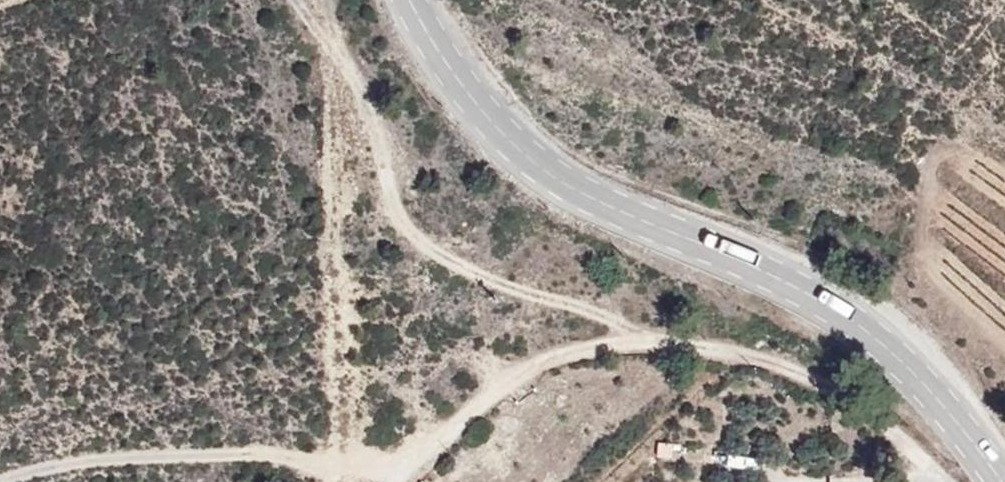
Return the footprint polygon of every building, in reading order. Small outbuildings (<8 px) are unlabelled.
[(656,442),(655,457),(676,458),(676,443),(656,442)]
